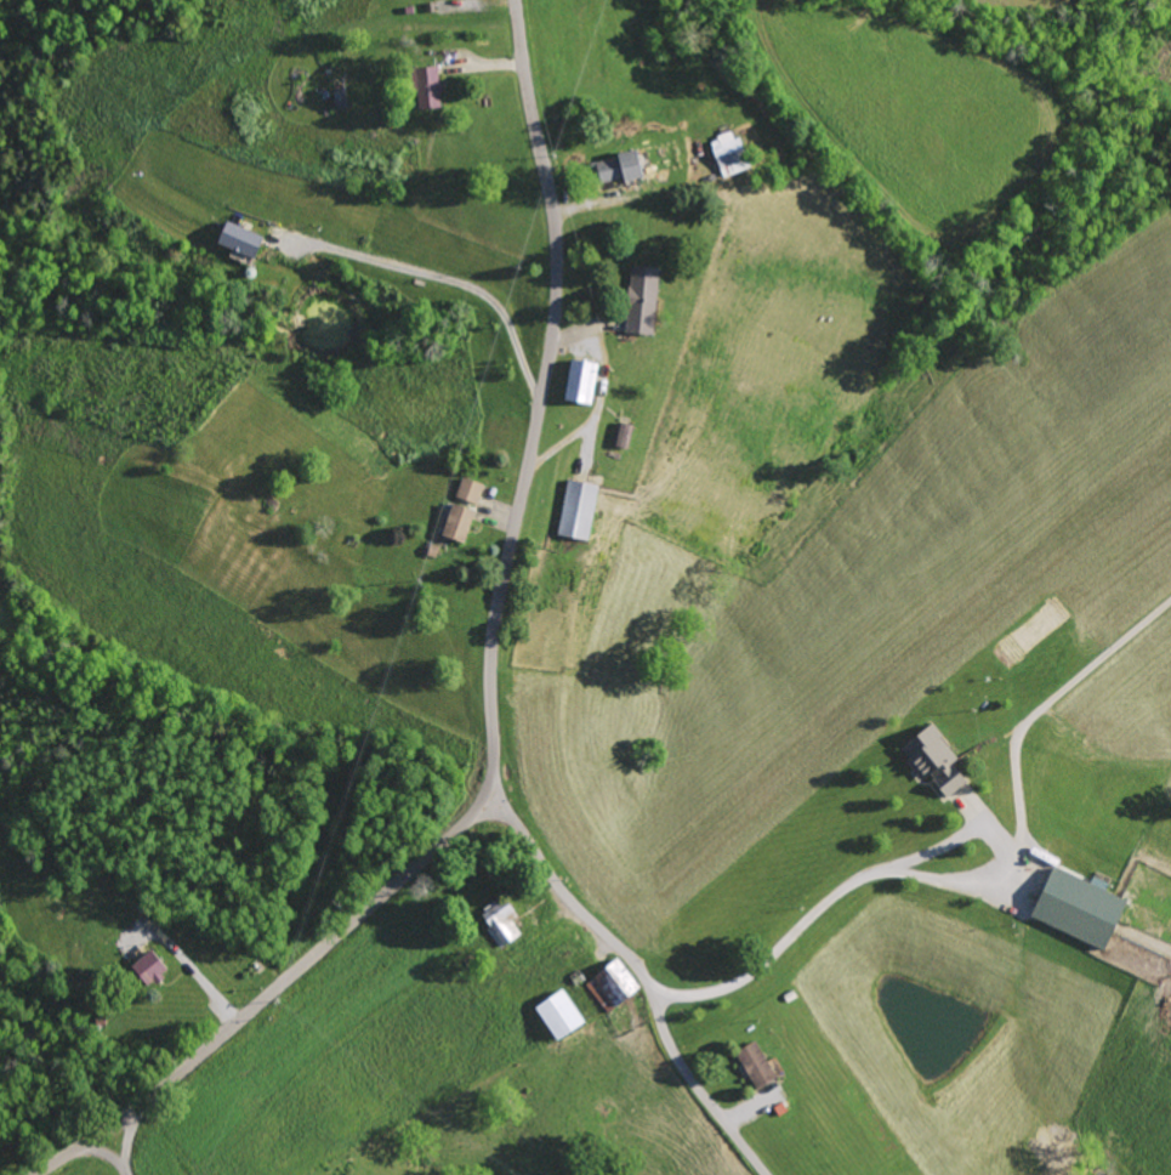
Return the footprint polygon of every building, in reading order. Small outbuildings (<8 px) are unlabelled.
[(436,109),(434,67),(402,68),(403,93),(412,92),(413,110),(436,109)] [(744,169),(730,131),(705,141),(718,178),(744,169)] [(593,186),(640,174),(634,150),(587,162),(593,186)] [(209,243),(250,260),(259,237),(218,221),(209,243)] [(655,270),(628,266),(618,333),(645,337),(655,270)] [(590,405),(594,363),(569,361),(565,403),(590,405)] [(628,425),(614,423),(611,448),(625,450),(628,425)] [(474,505),(480,486),(458,478),(452,498),(474,505)] [(554,537),(587,542),(595,486),(562,481),(554,537)] [(468,511),(446,505),(437,538),(459,544),(468,511)] [(893,749),(918,781),(923,777),(940,800),(961,784),(946,765),(953,760),(925,724),(893,749)] [(1099,950),(1120,901),(1100,893),(1103,886),(1090,880),(1087,885),(1046,868),(1024,919),(1099,950)] [(497,949),(518,935),(509,922),(516,917),(503,898),(475,917),(497,949)] [(144,990),(166,970),(147,949),(125,968),(144,990)] [(602,1013),(634,990),(613,959),(580,982),(602,1013)] [(771,1079),(751,1042),(731,1053),(751,1090),(771,1079)]
